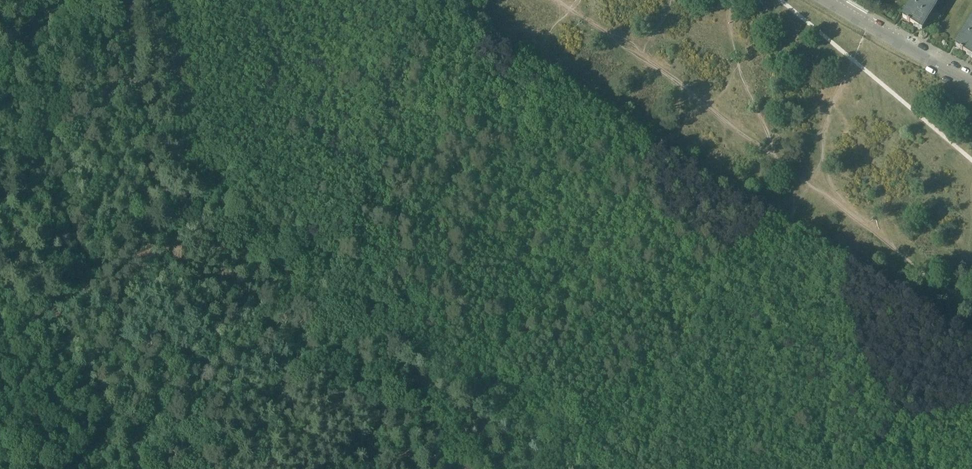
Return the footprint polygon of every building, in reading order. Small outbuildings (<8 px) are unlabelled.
[(903,18),(907,20),(910,22),(916,25),(918,27),(921,29),(939,0),(914,0),(903,18)] [(956,45),(960,48),(960,49),(963,51),(963,50),(969,53),(971,55),(971,20),(956,45)]
